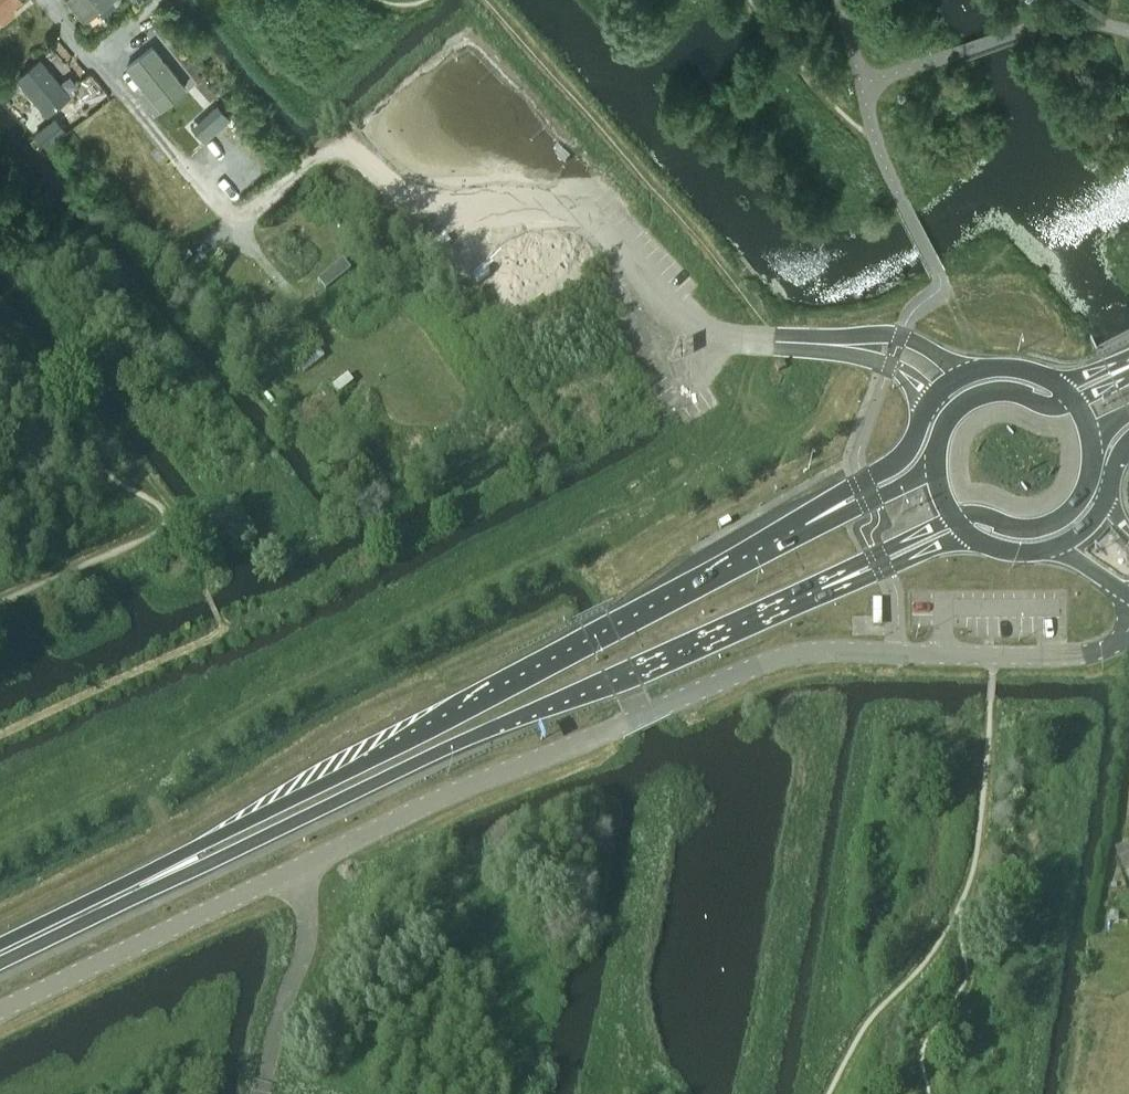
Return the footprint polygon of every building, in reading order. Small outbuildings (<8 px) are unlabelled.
[(15,0),(0,0),(0,13),(1,13),(5,18),(13,11),(8,6),(15,0)] [(108,0),(69,0),(84,19),(108,0)] [(160,106),(184,86),(151,45),(127,65),(160,106)] [(45,113),(68,93),(37,57),(14,76),(45,113)] [(0,94),(6,89),(9,91),(16,86),(9,76),(1,83),(0,81),(0,94)] [(204,140),(229,118),(217,104),(193,126),(204,140)] [(35,133),(47,147),(60,136),(65,132),(53,117),(48,122),(35,133)] [(325,291),(349,270),(341,261),(317,281),(325,291)] [(352,382),(346,375),(330,387),(336,395),(352,382)] [(1115,870),(1128,863),(1128,842),(1107,852),(1115,870)]
